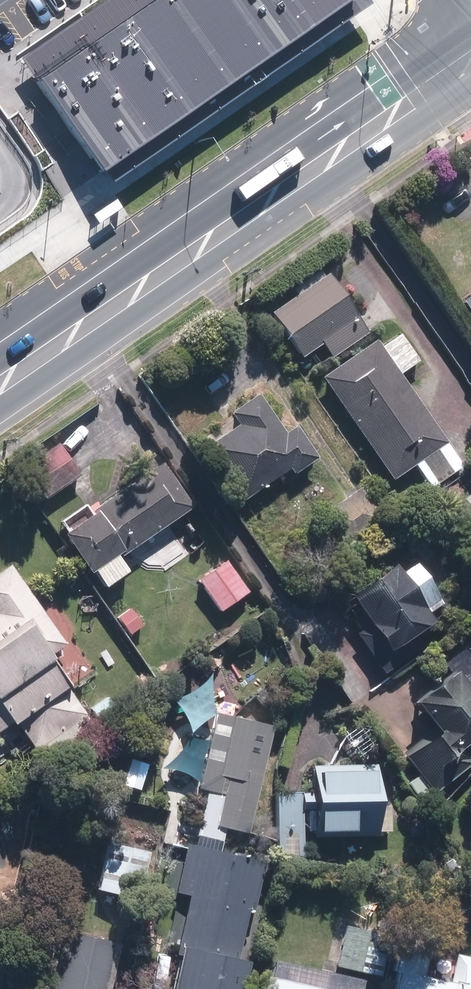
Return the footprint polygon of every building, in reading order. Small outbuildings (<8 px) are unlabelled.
[(23,56),(99,164),(332,0),(103,0),(23,56)] [(296,295),(271,311),(302,358),(321,346),(329,358),(366,334),(323,267),(292,288),(296,295)] [(463,301),(470,314),(470,296),(463,301)] [(378,339),(323,378),(395,480),(415,467),(431,490),(462,469),(395,374),(416,359),(400,336),(384,347),(378,339)] [(202,439),(207,447),(242,502),(287,473),(290,478),(322,458),(299,423),(290,430),(262,387),(228,409),(234,418),(202,439)] [(85,476),(62,443),(29,466),(53,499),(85,476)] [(195,504),(164,459),(95,506),(92,502),(57,526),(86,569),(91,565),(107,588),(131,571),(120,555),(195,504)] [(389,514),(365,484),(322,520),(347,549),(389,514)] [(5,706),(28,740),(83,703),(38,636),(69,615),(13,532),(0,540),(0,710),(5,706)] [(228,559),(199,579),(220,610),(249,590),(228,559)] [(392,564),(350,595),(387,644),(378,651),(392,669),(426,643),(418,633),(434,621),(392,564)] [(144,627),(129,604),(111,616),(126,639),(144,627)] [(445,751),(407,780),(421,799),(470,762),(457,745),(470,734),(470,689),(453,665),(412,696),(436,729),(431,733),(445,751)] [(196,790),(206,793),(193,845),(220,850),(225,825),(247,831),(273,724),(216,710),(196,790)] [(312,838),(346,836),(350,842),(375,848),(376,834),(375,832),(390,831),(388,802),(379,803),(376,761),(311,765),(314,804),(307,804),(308,832),(312,832),(312,838)] [(152,847),(110,837),(98,888),(140,898),(152,847)] [(187,844),(177,892),(187,894),(176,944),(182,945),(173,988),(236,988),(243,956),(238,955),(247,911),(256,913),(266,860),(220,850),(193,845),(187,844)] [(390,935),(339,922),(329,963),(380,975),(390,935)] [(117,945),(61,933),(50,988),(108,988),(117,945)] [(417,950),(417,956),(397,953),(396,972),(398,972),(396,988),(470,988),(470,956),(417,950)] [(366,983),(275,958),(266,988),(365,988),(366,983)]
